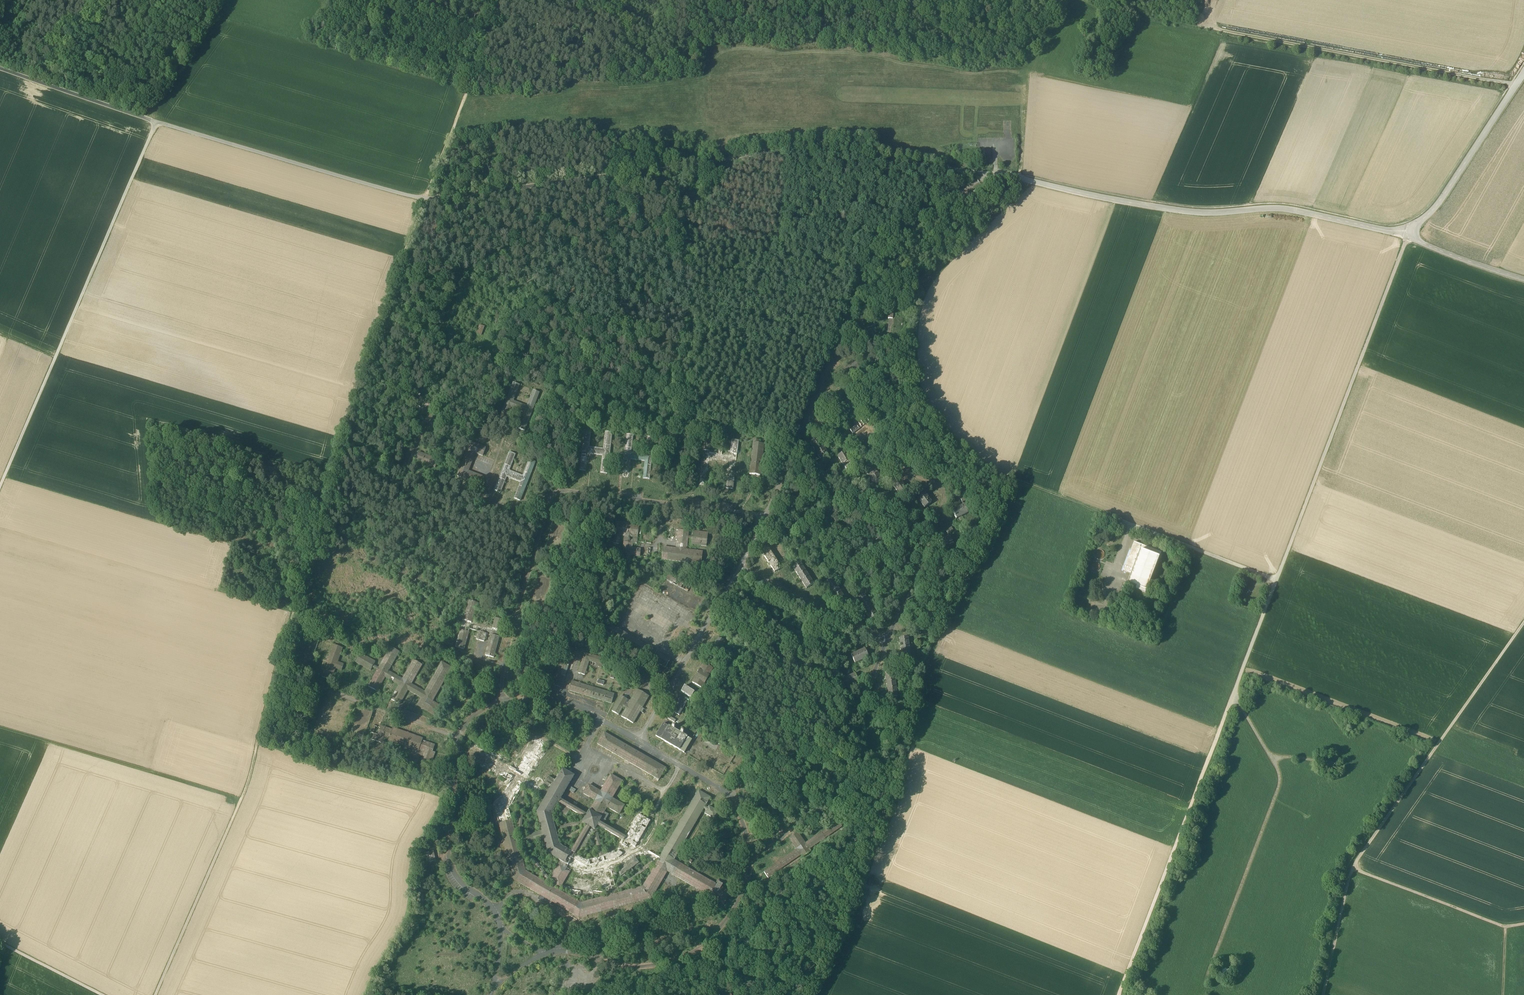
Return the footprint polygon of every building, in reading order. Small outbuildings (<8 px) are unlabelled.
[(479,324),(476,334),(482,336),(485,326),(479,324)] [(855,362),(847,367),(852,374),(859,369),(855,362)] [(852,374),(847,367),(840,372),(845,379),(852,374)] [(532,390),(527,405),(515,401),(520,384),(512,382),(501,418),(507,420),(511,407),(532,413),(539,392),(532,390)] [(842,390),(836,395),(841,402),(848,397),(842,390)] [(836,395),(829,400),(834,407),(841,402),(836,395)] [(865,416),(849,428),(853,434),(869,422),(865,416)] [(606,432),(604,449),(589,447),(591,430),(585,430),(580,470),(586,471),(588,454),(603,456),(601,473),(607,474),(612,433),(606,432)] [(646,454),(631,453),(633,436),(627,435),(622,475),(628,476),(630,459),(645,461),(643,478),(649,479),(654,438),(648,438),(646,454)] [(738,441),(732,440),(730,455),(722,454),(722,449),(717,448),(716,453),(709,453),(711,438),(705,437),(699,485),(705,486),(708,460),(729,463),(726,488),(733,489),(738,441)] [(817,438),(810,443),(815,451),(823,446),(817,438)] [(764,444),(759,444),(759,440),(753,440),(749,474),(760,475),(764,444)] [(483,456),(486,448),(470,441),(456,477),(481,486),(484,478),(469,472),(476,454),(483,456)] [(828,454),(823,446),(815,451),(820,459),(828,454)] [(517,453),(508,450),(493,490),(501,493),(507,477),(519,482),(513,498),(521,501),(536,460),(529,457),(522,475),(510,471),(517,453)] [(845,452),(837,457),(842,465),(850,460),(845,452)] [(850,460),(842,465),(847,473),(855,468),(850,460)] [(873,465),(865,470),(870,478),(878,473),(873,465)] [(878,473),(870,478),(874,486),(882,481),(878,473)] [(901,482),(893,487),(900,496),(907,491),(901,482)] [(932,502),(925,493),(917,499),(924,508),(932,502)] [(964,505),(952,511),(956,519),(968,513),(964,505)] [(639,525),(616,522),(613,543),(619,544),(620,536),(624,536),(622,555),(632,556),(640,556),(641,549),(632,548),(633,543),(637,544),(639,525)] [(678,530),(676,549),(663,547),(662,560),(701,564),(703,552),(686,550),(688,538),(688,536),(689,531),(678,530)] [(708,533),(693,531),(692,537),(692,539),(691,545),(706,546),(708,533)] [(949,537),(939,542),(944,550),(953,545),(949,537)] [(1162,553),(1135,542),(1123,571),(1131,575),(1128,583),(1137,586),(1135,590),(1146,594),(1162,553)] [(768,547),(761,551),(764,557),(771,552),(768,547)] [(771,552),(764,557),(767,562),(775,557),(771,552)] [(775,557),(767,562),(771,567),(778,563),(775,557)] [(778,563),(771,567),(774,573),(781,568),(778,563)] [(800,563),(792,567),(796,573),(803,568),(800,563)] [(803,568),(796,573),(799,578),(807,573),(803,568)] [(807,573),(799,578),(803,583),(810,579),(807,573)] [(690,587),(668,575),(665,579),(687,592),(690,587)] [(832,578),(824,583),(828,589),(835,584),(832,578)] [(813,584),(810,579),(803,583),(806,589),(813,584)] [(835,584),(828,589),(831,594),(839,589),(835,584)] [(839,589),(831,594),(835,599),(842,595),(839,589)] [(863,594),(856,599),(859,605),(867,600),(863,594)] [(842,595),(835,599),(838,605),(845,600),(842,595)] [(478,602),(468,599),(455,647),(465,650),(470,629),(478,631),(476,640),(485,642),(487,634),(491,635),(485,655),(495,658),(504,623),(505,620),(495,617),(492,627),(473,622),(478,602)] [(867,600),(859,605),(863,610),(870,605),(867,600)] [(870,605),(863,610),(866,615),(874,611),(870,605)] [(874,611),(866,615),(870,621),(877,616),(874,611)] [(684,635),(681,632),(675,642),(679,644),(684,635)] [(718,638),(714,646),(720,650),(725,642),(718,638)] [(334,676),(343,648),(331,644),(322,672),(334,676)] [(373,664),(375,661),(360,653),(355,662),(370,670),(372,667),(377,670),(368,686),(373,689),(378,691),(385,678),(398,685),(391,698),(401,704),(408,690),(420,697),(416,705),(429,712),(454,667),(441,660),(424,691),(412,684),(423,665),(413,659),(402,678),(389,671),(400,651),(390,646),(378,667),(373,664)] [(573,649),(565,646),(563,653),(571,655),(573,649)] [(865,649),(858,652),(862,660),(868,657),(865,649)] [(670,659),(657,652),(652,660),(665,668),(670,659)] [(858,652),(851,655),(855,664),(862,660),(858,652)] [(571,655),(563,653),(560,663),(568,666),(571,655)] [(604,659),(585,653),(578,673),(585,675),(589,661),(599,664),(598,667),(602,668),(602,665),(604,659)] [(560,663),(553,685),(561,688),(568,666),(560,663)] [(713,668),(704,663),(700,670),(699,670),(695,678),(692,683),(701,688),(704,683),(705,683),(709,676),(709,675),(713,668)] [(645,667),(636,682),(640,685),(649,669),(645,667)] [(656,673),(650,683),(655,686),(661,676),(656,673)] [(854,674),(848,677),(852,685),(858,682),(854,674)] [(848,677),(841,680),(845,688),(852,685),(848,677)] [(614,694),(572,681),(569,690),(611,703),(614,694)] [(694,692),(684,686),(681,692),(691,698),(694,692)] [(637,689),(628,706),(625,704),(627,699),(621,696),(612,711),(618,715),(623,707),(626,709),(621,717),(633,723),(649,696),(637,689)] [(678,697),(670,710),(679,715),(687,702),(678,697)] [(687,737),(663,723),(656,736),(679,750),(687,737)] [(392,729),(381,725),(378,734),(374,733),(371,739),(386,744),(388,740),(392,729)] [(423,738),(393,727),(392,729),(388,740),(413,749),(412,752),(421,755),(419,760),(439,767),(443,755),(433,752),(435,745),(422,740),(423,738)] [(669,772),(607,736),(600,748),(662,785),(669,772)] [(687,737),(679,750),(684,753),(692,740),(687,737)] [(421,755),(412,752),(408,762),(417,765),(419,760),(421,755)] [(573,777),(561,770),(555,781),(545,797),(536,814),(541,832),(543,841),(547,855),(564,866),(565,863),(571,853),(559,846),(556,834),(554,829),(551,816),(558,805),(560,800),(573,777)] [(589,784),(584,794),(595,801),(590,810),(603,818),(608,808),(620,816),(626,806),(614,799),(624,781),(612,774),(601,791),(589,784)] [(545,789),(554,780),(550,776),(541,785),(545,789)] [(521,830),(526,789),(523,790),(518,830),(516,838),(517,844),(519,843),(522,848),(546,881),(551,885),(550,886),(555,889),(555,888),(560,891),(569,892),(569,897),(592,900),(593,895),(601,896),(608,895),(608,897),(614,895),(613,893),(618,893),(636,878),(653,864),(652,861),(649,863),(642,869),(623,883),(616,889),(601,892),(587,890),(570,888),(562,887),(570,871),(566,869),(567,868),(563,865),(562,867),(558,865),(549,880),(524,847),(524,845),(542,840),(540,832),(521,837),(521,830)] [(516,838),(511,819),(498,823),(514,881),(579,919),(653,900),(667,873),(723,906),(730,891),(725,892),(727,889),(722,887),(720,889),(676,861),(705,810),(707,805),(711,798),(698,791),(658,863),(642,887),(614,895),(608,897),(592,900),(580,903),(569,897),(555,889),(550,886),(526,872),(517,844),(516,838)] [(578,805),(575,802),(573,806),(561,799),(559,804),(585,819),(587,814),(576,808),(578,805)] [(705,812),(714,819),(719,811),(710,805),(705,812)] [(603,818),(590,810),(587,814),(585,819),(584,820),(582,823),(586,825),(587,826),(595,831),(597,828),(598,826),(600,822),(603,818)] [(584,820),(556,828),(557,833),(586,825),(582,823),(584,820)] [(624,841),(626,837),(600,822),(598,826),(624,841)] [(584,849),(585,850),(594,835),(600,857),(605,856),(597,828),(595,831),(587,826),(572,852),(575,854),(580,856),(584,849)] [(433,851),(425,853),(426,860),(435,858),(433,851)]
